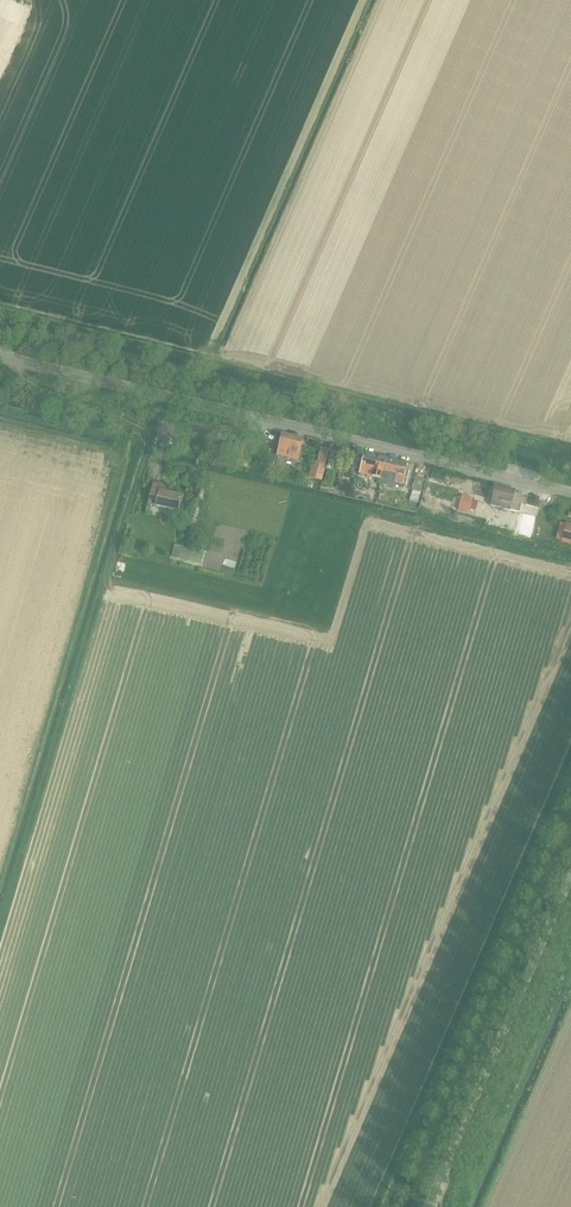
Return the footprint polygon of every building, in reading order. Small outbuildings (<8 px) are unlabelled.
[(283,434),(278,456),(298,460),(303,438),(283,434)] [(315,466),(311,465),(308,477),(314,478),(321,480),(329,449),(322,448),(318,463),(315,462),(315,466)] [(327,466),(326,470),(328,470),(333,471),(333,470),(336,455),(330,453),(327,465),(327,466)] [(360,474),(382,479),(387,458),(365,453),(360,474)] [(387,458),(382,479),(381,484),(394,487),(395,482),(403,484),(408,463),(387,458)] [(430,473),(428,481),(449,487),(451,479),(446,478),(432,474),(430,473)] [(154,483),(149,505),(156,506),(179,511),(183,495),(160,490),(162,484),(154,483)] [(496,485),(491,506),(520,512),(524,495),(516,493),(517,490),(496,485)] [(410,501),(413,489),(400,486),(397,499),(410,501)] [(462,494),(459,509),(467,511),(471,496),(462,494)] [(522,535),(531,537),(536,516),(526,514),(522,535)] [(562,543),(570,545),(570,523),(566,522),(562,543)] [(172,557),(194,562),(195,555),(184,552),(185,547),(175,545),(172,557)]
